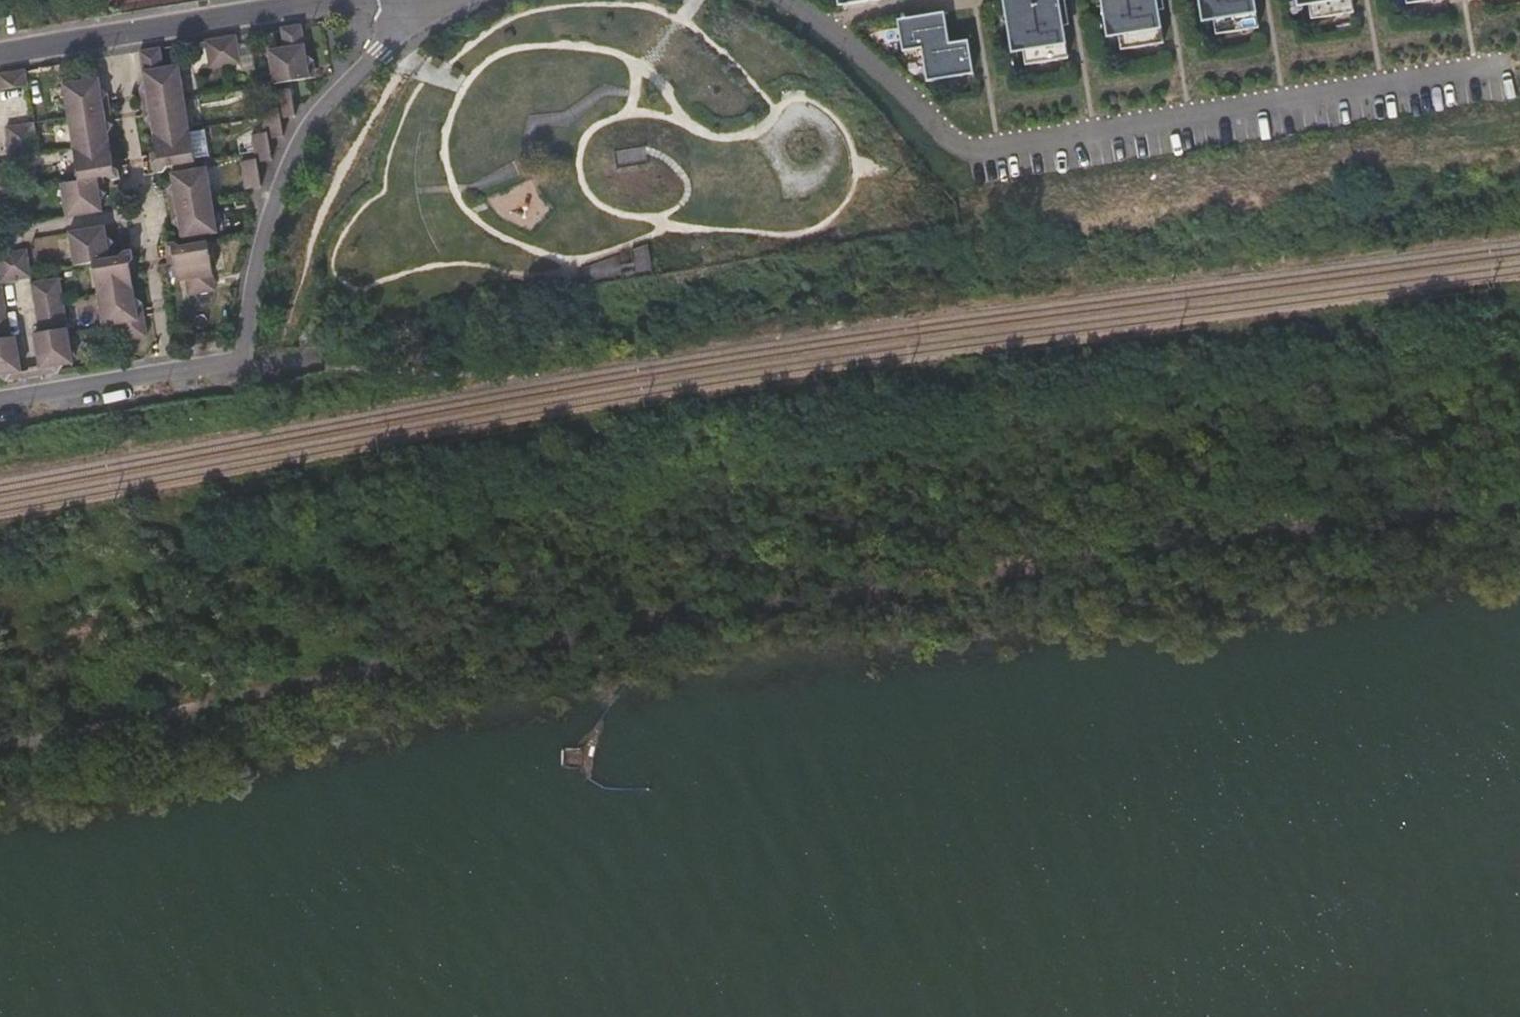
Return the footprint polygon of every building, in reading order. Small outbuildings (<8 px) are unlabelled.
[(1008,0),(1013,33),(1019,33),(1024,64),(1067,58),(1063,25),(1068,24),(1065,0),(1009,0),(1008,0)] [(1108,17),(1114,16),(1119,49),(1162,42),(1158,9),(1164,9),(1162,0),(1105,0),(1108,17)] [(1202,2),(1209,1),(1214,34),(1257,27),(1253,0),(1202,0),(1202,2)] [(1309,18),(1352,11),(1351,0),(1306,0),(1309,18)] [(943,11),(895,19),(901,51),(919,48),(925,82),(972,73),(967,39),(948,42),(943,11)] [(269,84),(287,81),(305,79),(303,69),(309,60),(300,54),(297,25),(278,28),(281,48),(264,51),(269,84)] [(202,40),(204,54),(207,69),(235,64),(231,36),(202,40)] [(150,126),(153,145),(156,164),(151,171),(152,177),(162,175),(166,169),(170,168),(190,165),(192,165),(177,68),(160,70),(157,48),(138,51),(143,80),(137,88),(145,92),(148,111),(142,119),(150,126)] [(25,87),(22,70),(0,73),(0,90),(25,87)] [(104,174),(108,176),(110,178),(119,176),(118,167),(109,162),(104,130),(110,123),(103,118),(100,100),(106,93),(97,90),(96,78),(61,83),(76,178),(58,182),(63,213),(101,207),(99,196),(106,190),(98,186),(96,176),(103,174),(104,174)] [(145,92),(137,88),(142,119),(148,111),(145,92)] [(236,187),(244,186),(253,185),(249,162),(265,160),(261,136),(277,134),(274,118),(290,115),(286,90),(270,92),(272,113),(252,116),(255,132),(243,135),(246,158),(233,160),(236,187)] [(110,123),(106,93),(100,100),(103,118),(110,123)] [(2,128),(4,143),(7,157),(35,153),(30,124),(2,128)] [(640,147),(612,153),(615,166),(643,160),(640,147)] [(13,191),(10,164),(0,165),(0,193),(13,191)] [(191,174),(190,165),(170,168),(172,177),(191,174)] [(174,200),(178,224),(173,231),(179,236),(181,249),(183,249),(203,245),(215,244),(203,172),(191,174),(172,177),(170,177),(172,190),(168,198),(174,200)] [(98,186),(106,190),(103,174),(96,176),(98,186)] [(174,200),(168,198),(173,231),(178,224),(174,200)] [(135,292),(133,275),(130,258),(134,254),(133,245),(123,247),(119,251),(115,252),(108,253),(107,243),(112,237),(105,230),(103,221),(65,226),(71,259),(88,256),(97,317),(117,314),(120,331),(149,326),(146,308),(139,310),(137,302),(144,296),(135,292)] [(115,252),(112,237),(107,243),(108,253),(115,252)] [(30,272),(25,244),(0,248),(0,276),(30,272)] [(184,257),(205,254),(203,245),(183,249),(184,257)] [(166,262),(170,264),(173,267),(178,293),(184,292),(186,305),(214,300),(207,254),(205,254),(184,257),(179,258),(174,254),(166,255),(166,262)] [(36,359),(42,359),(47,358),(54,363),(58,356),(70,354),(56,271),(29,276),(37,325),(31,326),(36,359)] [(14,363),(20,362),(14,328),(7,329),(0,288),(0,369),(3,371),(8,364),(14,363)] [(146,308),(144,296),(137,302),(139,310),(146,308)]
